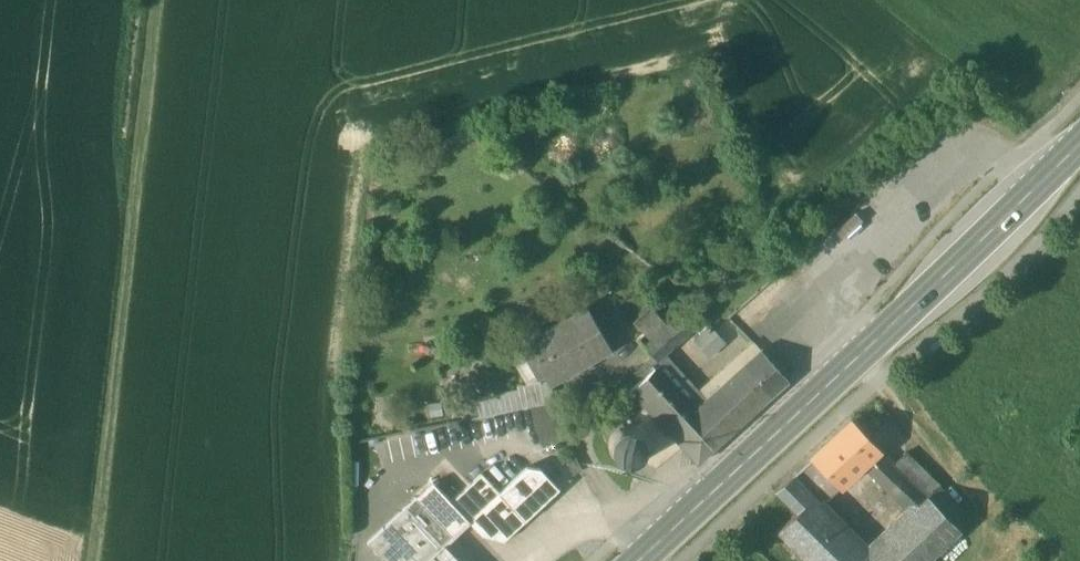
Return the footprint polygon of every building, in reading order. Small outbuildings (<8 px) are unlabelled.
[(674,284),(634,323),(644,334),(684,296),(674,284)] [(644,334),(637,341),(656,360),(703,316),(685,295),(644,334)] [(612,348),(588,306),(526,340),(550,383),(612,348)] [(709,323),(695,337),(709,352),(724,338),(709,323)] [(745,365),(772,394),(788,380),(762,351),(745,365)] [(677,441),(699,463),(715,448),(687,415),(694,409),(652,365),(627,389),(643,406),(677,441)] [(745,365),(694,409),(687,415),(715,448),(772,394),(745,365)] [(677,441),(643,406),(627,423),(627,424),(630,424),(636,424),(638,425),(643,428),(646,430),(649,434),(650,437),(652,441),(652,449),(651,453),(649,457),(646,461),(643,463),(639,465),(636,466),(640,477),(677,441)] [(627,423),(617,409),(604,418),(614,431),(615,430),(617,428),(621,426),(622,426),(627,424),(627,423)] [(851,418),(813,455),(842,484),(862,464),(880,447),(851,418)] [(651,453),(652,445),(650,437),(646,430),(638,425),(636,424),(630,424),(627,424),(622,426),(621,426),(615,430),(610,437),(609,446),(610,454),(615,461),(622,465),(631,467),(639,465),(646,461),(651,453)] [(896,463),(880,447),(862,464),(911,512),(928,495),(921,486),(896,463)] [(931,476),(907,452),(896,463),(921,486),(931,476)] [(583,469),(574,454),(564,459),(573,474),(583,469)] [(842,484),(813,455),(792,476),(821,505),(842,484)] [(527,466),(500,492),(482,473),(451,502),(470,522),(482,534),(504,540),(559,488),(541,468),(527,466)] [(792,476),(777,491),(795,509),(777,526),(812,560),(862,560),(870,553),(821,505),(792,476)] [(451,502),(433,482),(417,497),(454,537),(470,522),(451,502)] [(862,560),(926,560),(960,526),(928,495),(911,512),(870,553),(862,560)] [(417,497),(367,542),(385,560),(428,560),(445,546),(454,537),(417,497)] [(428,560),(459,560),(445,546),(428,560)]
